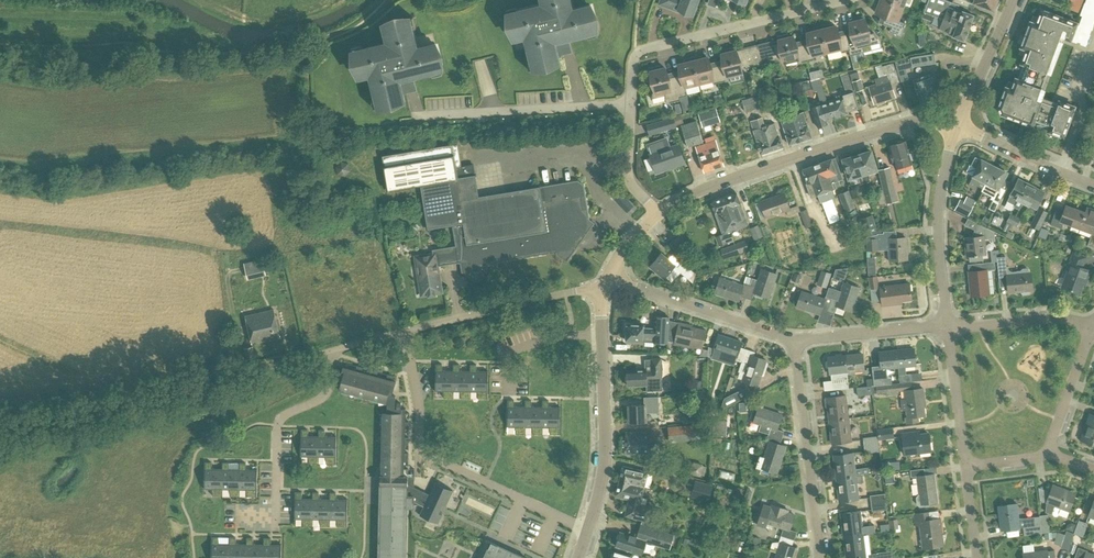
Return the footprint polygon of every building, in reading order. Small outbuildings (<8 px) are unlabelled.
[(569,0),(543,0),(544,5),(518,12),(516,7),(507,9),(514,39),(526,36),(532,59),(527,61),(529,71),(559,63),(556,52),(561,51),(560,46),(566,45),(565,39),(587,33),(588,38),(598,36),(591,6),(571,11),(569,0)] [(659,4),(678,12),(679,9),(693,15),(698,0),(661,0),(659,4)] [(903,7),(884,0),(877,0),(876,7),(878,8),(876,13),(884,16),(885,18),(883,24),(892,27),(890,32),(901,36),(906,23),(898,20),(903,7)] [(925,9),(924,12),(935,16),(932,23),(940,26),(939,29),(953,35),(953,36),(964,40),(969,27),(974,15),(962,10),(962,12),(956,10),(958,4),(953,2),(948,0),(929,0),(925,9)] [(974,3),(994,10),(997,0),(975,0),(974,3)] [(1083,0),(1070,0),(1066,8),(1078,13),(1083,0)] [(1085,2),(1080,15),(1082,15),(1082,16),(1093,19),(1093,18),(1093,0),(1086,0),(1085,2)] [(1082,16),(1079,24),(1077,24),(1078,22),(1041,9),(1036,24),(1030,21),(1021,47),(1027,49),(1021,64),(1024,65),(1018,79),(1016,78),(1012,89),(1006,87),(999,107),(1002,114),(1021,121),(1021,122),(1027,124),(1028,124),(1033,126),(1034,123),(1049,129),(1048,131),(1064,137),(1075,107),(1059,101),(1057,107),(1032,97),(1033,93),(1038,95),(1063,30),(1067,31),(1064,39),(1077,43),(1078,42),(1080,43),(1080,44),(1086,47),(1091,35),(1090,34),(1092,30),(1093,30),(1093,27),(1093,18),(1093,19),(1082,16)] [(844,34),(848,51),(849,51),(851,56),(864,52),(863,47),(880,43),(874,32),(873,32),(873,33),(868,34),(864,16),(854,18),(855,21),(850,22),(852,31),(851,33),(844,34)] [(416,49),(411,28),(416,27),(413,17),(384,24),(389,43),(362,50),(361,45),(351,47),(358,77),(371,74),(377,97),(372,99),(374,109),(404,101),(401,91),(406,89),(404,84),(411,83),(409,77),(432,71),(433,76),(443,74),(436,44),(416,49)] [(848,51),(844,34),(840,35),(838,34),(836,26),(831,27),(831,25),(821,25),(820,26),(826,52),(841,49),(842,52),(848,51)] [(814,55),(826,52),(820,26),(812,30),(812,32),(807,33),(809,41),(808,43),(803,45),(807,61),(815,59),(814,55)] [(920,47),(927,45),(924,30),(918,31),(920,47)] [(807,61),(803,45),(798,46),(796,45),(793,36),(788,37),(788,34),(778,37),(779,40),(773,41),(774,44),(758,48),(763,65),(779,61),(778,58),(783,57),(784,62),(799,59),(800,63),(807,61)] [(763,65),(758,48),(743,52),(742,49),(736,50),(736,47),(726,50),(727,53),(722,54),(724,63),(723,64),(717,66),(722,82),(729,80),(728,76),(742,73),(741,67),(746,66),(747,69),(763,65)] [(897,71),(912,66),(936,63),(935,53),(910,57),(895,62),(897,71)] [(722,82),(717,66),(712,67),(710,66),(708,57),(703,58),(703,56),(693,57),(692,57),(699,83),(713,80),(714,84),(722,82)] [(686,87),(699,83),(692,57),(684,61),(684,63),(679,64),(681,73),(680,75),(675,76),(681,97),(688,96),(686,87)] [(858,70),(865,68),(863,61),(856,63),(858,70)] [(876,84),(869,87),(874,103),(877,102),(878,105),(885,102),(885,100),(895,96),(888,73),(895,70),(893,63),(882,66),(884,73),(879,75),(879,77),(874,79),(876,84)] [(681,97),(675,76),(670,77),(668,76),(665,68),(660,69),(660,66),(650,68),(655,88),(653,88),(654,88),(653,88),(652,99),(653,99),(666,96),(667,103),(681,100),(681,97)] [(850,74),(852,81),(860,79),(858,72),(850,74)] [(922,102),(943,94),(935,72),(913,80),(922,102)] [(851,83),(848,74),(841,76),(846,92),(853,90),(851,83)] [(827,102),(820,79),(811,82),(815,92),(817,91),(821,104),(812,107),(818,127),(828,124),(827,120),(833,119),(827,102)] [(851,83),(853,90),(854,90),(855,90),(856,91),(864,89),(861,79),(860,79),(852,81),(852,82),(851,83)] [(755,97),(766,94),(764,88),(754,90),(755,97)] [(827,102),(833,119),(848,114),(847,112),(859,109),(854,90),(853,90),(842,94),(843,97),(827,102)] [(767,94),(766,94),(755,97),(742,100),(744,111),(754,109),(754,112),(770,107),(767,94)] [(702,127),(720,122),(716,109),(698,114),(702,127)] [(807,124),(803,112),(781,119),(787,135),(786,135),(789,144),(812,137),(808,124),(807,124)] [(662,131),(676,127),(673,117),(659,121),(662,131)] [(765,124),(762,117),(750,121),(758,144),(761,154),(783,146),(775,123),(767,125),(766,124),(765,124)] [(688,147),(703,143),(697,121),(681,125),(688,147)] [(667,137),(646,144),(647,145),(650,154),(656,171),(669,166),(670,169),(685,164),(678,144),(670,147),(667,137)] [(706,143),(715,169),(724,166),(717,143),(716,140),(706,143)] [(909,153),(905,141),(889,146),(896,168),(912,163),(911,160),(912,160),(911,153),(909,153)] [(705,172),(715,169),(706,143),(696,146),(705,172)] [(452,145),(383,156),(388,189),(421,184),(428,229),(452,225),(456,246),(457,246),(457,247),(459,262),(460,263),(461,263),(462,272),(470,277),(476,276),(482,269),(481,264),(557,252),(557,255),(566,261),(576,247),(574,246),(590,223),(585,220),(585,218),(589,218),(584,187),(578,182),(539,188),(539,187),(478,197),(473,164),(455,167),(452,145)] [(857,155),(865,182),(870,181),(868,173),(877,170),(871,151),(857,155)] [(860,184),(865,182),(857,155),(843,159),(849,179),(858,176),(860,184)] [(811,197),(837,187),(840,186),(839,181),(843,179),(836,157),(803,169),(808,183),(807,184),(811,197)] [(986,182),(995,166),(982,160),(981,160),(975,157),(971,165),(977,168),(973,176),(969,185),(976,188),(977,186),(983,188),(983,189),(986,182)] [(345,165),(342,170),(350,175),(353,169),(345,165)] [(986,182),(983,189),(982,191),(992,196),(991,199),(999,203),(1006,190),(1000,187),(1007,173),(995,166),(986,182)] [(881,181),(882,189),(886,203),(898,201),(893,178),(890,167),(878,170),(881,181)] [(1023,201),(1032,185),(1019,179),(1007,201),(1014,205),(1018,198),(1023,201)] [(1032,185),(1023,201),(1029,204),(1026,211),(1033,215),(1036,208),(1044,192),(1032,185)] [(879,204),(886,203),(882,189),(876,190),(879,204)] [(852,199),(854,198),(851,190),(849,191),(848,190),(838,194),(845,211),(855,207),(852,199)] [(620,191),(613,198),(627,212),(634,206),(620,191)] [(728,224),(731,232),(749,225),(741,204),(737,193),(728,196),(732,207),(728,209),(733,222),(728,224)] [(766,218),(790,209),(784,193),(760,202),(766,218)] [(731,232),(728,224),(733,222),(728,209),(732,207),(728,196),(711,203),(723,234),(715,236),(719,246),(734,241),(731,232)] [(965,201),(960,199),(959,199),(954,210),(967,217),(969,214),(972,206),(964,202),(965,201)] [(1086,212),(1085,212),(1066,205),(1063,213),(1056,210),(1051,224),(1061,228),(1064,222),(1080,228),(1086,212)] [(1080,228),(1092,232),(1088,245),(1093,248),(1093,210),(1087,207),(1085,212),(1086,212),(1080,228)] [(1039,230),(1048,212),(1039,208),(1030,225),(1039,230)] [(806,210),(800,212),(806,228),(812,226),(807,209),(806,210)] [(1011,214),(1003,230),(1008,232),(1012,224),(1016,216),(1011,214)] [(866,236),(878,232),(873,215),(861,218),(866,236)] [(990,220),(984,216),(981,222),(988,225),(990,220)] [(1016,216),(1012,224),(1017,227),(1021,219),(1016,216)] [(995,241),(994,232),(978,223),(972,237),(965,237),(967,256),(970,256),(970,261),(984,260),(983,254),(986,254),(985,239),(992,239),(992,241),(995,241)] [(759,225),(749,228),(750,229),(754,240),(764,236),(759,225)] [(1008,232),(1005,237),(1011,240),(1014,235),(1008,232)] [(889,241),(890,261),(908,260),(906,237),(884,238),(884,234),(878,235),(866,238),(866,239),(877,238),(877,241),(889,241)] [(867,251),(878,250),(877,241),(877,238),(866,239),(867,251)] [(674,240),(669,244),(678,255),(683,251),(674,240)] [(737,244),(740,253),(749,250),(746,240),(735,244),(737,244)] [(724,259),(740,253),(737,244),(735,244),(720,249),(724,259)] [(456,246),(432,250),(433,253),(415,256),(421,296),(428,295),(429,296),(436,295),(436,294),(443,293),(441,281),(439,282),(437,272),(439,270),(438,266),(459,262),(457,247),(457,246),(456,246)] [(1084,263),(1086,257),(1073,252),(1070,259),(1073,260),(1072,264),(1070,263),(1065,278),(1067,279),(1064,287),(1080,293),(1085,280),(1087,281),(1091,271),(1081,267),(1082,263),(1084,263)] [(678,267),(675,265),(661,253),(650,266),(664,278),(668,274),(675,279),(680,273),(693,283),(695,274),(682,262),(678,267)] [(1005,256),(997,257),(997,261),(999,282),(1007,281),(1008,293),(1020,291),(1023,294),(1028,294),(1030,290),(1033,290),(1031,272),(1029,272),(1029,270),(1027,268),(1022,268),(1020,271),(1014,271),(1014,274),(1007,275),(1005,256)] [(971,296),(990,294),(988,270),(995,269),(995,262),(992,262),(976,264),(977,271),(968,271),(971,296)] [(876,265),(868,265),(868,275),(876,275),(876,265)] [(836,269),(833,276),(844,279),(848,268),(836,269)] [(746,278),(744,282),(743,286),(744,286),(740,297),(751,300),(754,292),(756,293),(755,296),(762,298),(763,295),(769,297),(777,274),(762,269),(758,280),(752,278),(751,280),(746,278)] [(826,288),(831,274),(822,270),(817,285),(826,288)] [(870,289),(879,288),(877,276),(868,277),(870,289)] [(242,294),(241,278),(231,279),(232,295),(242,294)] [(740,297),(744,286),(743,286),(720,278),(715,293),(739,301),(740,297)] [(829,287),(826,296),(832,298),(828,311),(834,313),(837,306),(852,311),(852,310),(854,310),(856,304),(854,304),(859,287),(844,282),(841,291),(829,287)] [(882,305),(898,303),(898,301),(912,299),(910,283),(880,287),(882,305)] [(799,292),(796,300),(798,301),(797,306),(820,314),(822,309),(828,311),(832,298),(826,296),(825,299),(802,291),(801,293),(799,292)] [(252,344),(281,338),(274,309),(245,316),(252,344)] [(669,321),(670,317),(655,316),(654,328),(644,327),(627,326),(626,341),(643,342),(668,344),(668,342),(669,321)] [(680,323),(669,321),(668,342),(675,343),(675,344),(692,348),(692,346),(701,349),(706,330),(688,326),(689,324),(680,322),(680,323)] [(742,362),(747,349),(740,347),(742,342),(719,334),(714,349),(708,347),(708,357),(711,358),(714,350),(737,357),(736,360),(741,362),(742,362)] [(246,359),(256,357),(253,346),(244,348),(246,359)] [(893,375),(894,383),(898,383),(912,382),(911,374),(906,374),(905,366),(916,365),(914,348),(897,350),(899,367),(898,367),(899,375),(893,375)] [(742,362),(741,362),(738,372),(745,374),(743,381),(758,386),(761,376),(763,369),(766,370),(768,363),(766,362),(767,359),(754,355),(755,352),(747,349),(742,362)] [(886,368),(898,367),(899,367),(897,350),(880,352),(882,374),(886,374),(886,368)] [(845,355),(847,372),(864,370),(863,353),(845,355)] [(847,372),(845,355),(828,357),(829,361),(826,361),(825,363),(826,367),(827,368),(829,368),(830,374),(831,374),(831,380),(847,379),(847,372)] [(645,369),(627,370),(627,387),(646,386),(647,391),(647,397),(658,396),(657,391),(657,390),(658,390),(658,379),(662,379),(661,358),(651,358),(651,359),(645,360),(644,360),(645,369)] [(442,364),(436,364),(435,390),(442,390),(444,398),(453,398),(453,390),(453,371),(443,371),(442,364)] [(453,371),(453,390),(460,391),(461,398),(471,398),(471,391),(470,371),(460,371),(459,365),(453,365),(453,371)] [(470,365),(470,371),(471,391),(477,391),(478,398),(487,398),(487,371),(477,371),(476,365),(470,365)] [(408,508),(414,508),(414,505),(414,496),(408,496),(408,489),(414,489),(414,488),(414,476),(413,476),(408,476),(408,469),(405,469),(405,460),(408,461),(408,453),(405,453),(405,445),(408,445),(409,438),(405,438),(405,429),(409,429),(409,422),(406,422),(406,409),(401,409),(401,404),(397,404),(397,409),(395,409),(396,396),(391,395),(396,377),(390,375),(389,380),(387,379),(387,383),(378,380),(380,373),(375,371),(374,376),(372,375),(371,378),(363,376),(365,368),(359,367),(358,371),(356,371),(355,374),(347,371),(341,391),(388,403),(388,413),(383,413),(382,476),(381,476),(381,477),(380,485),(382,485),(382,486),(381,493),(381,505),(380,557),(407,557),(408,508)] [(894,383),(875,385),(876,394),(887,393),(887,394),(899,392),(898,383),(894,383)] [(857,396),(872,394),(871,386),(857,388),(857,396)] [(920,423),(919,416),(925,415),(924,406),(925,406),(923,388),(905,390),(906,399),(901,399),(902,409),(907,408),(908,417),(905,418),(906,424),(920,423)] [(724,400),(720,411),(740,401),(740,400),(737,394),(724,400)] [(829,421),(849,418),(846,395),(826,398),(829,421)] [(629,422),(647,421),(646,413),(659,413),(659,404),(658,397),(644,397),(644,404),(628,405),(629,422)] [(514,400),(508,400),(507,426),(514,426),(516,434),(525,434),(525,426),(525,407),(515,407),(514,400)] [(525,400),(525,407),(525,426),(531,426),(533,434),(542,434),(542,426),(542,407),(532,407),(531,400),(525,400)] [(560,434),(560,407),(549,407),(548,401),(542,401),(542,407),(542,426),(549,426),(550,434),(560,434)] [(782,415),(759,407),(754,422),(771,428),(769,433),(782,438),(784,432),(777,430),(782,415)] [(1090,414),(1086,423),(1088,424),(1082,440),(1093,444),(1093,415),(1090,414)] [(681,416),(682,425),(696,423),(695,415),(681,416)] [(849,418),(829,421),(832,443),(852,441),(849,418)] [(671,442),(701,440),(700,424),(678,426),(679,435),(670,435),(671,442)] [(727,426),(713,425),(713,435),(726,436),(727,426)] [(877,429),(879,440),(894,438),(893,427),(877,429)] [(309,436),(308,436),(307,430),(302,430),(302,429),(301,429),(300,456),(301,456),(308,456),(309,463),(319,463),(319,456),(318,436),(309,436)] [(318,430),(318,436),(319,456),(325,456),(326,464),(335,464),(336,464),(336,436),(336,437),(326,436),(325,430),(318,430)] [(920,434),(920,431),(902,434),(905,454),(931,451),(929,433),(920,434)] [(651,454),(652,432),(625,432),(625,454),(651,454)] [(764,457),(760,456),(756,468),(763,470),(763,468),(777,473),(786,445),(780,443),(782,438),(769,433),(767,440),(770,441),(764,457)] [(863,438),(863,445),(879,444),(878,436),(863,438)] [(879,444),(863,445),(865,454),(880,452),(879,444)] [(837,478),(862,475),(869,474),(868,467),(855,469),(853,453),(834,455),(837,478)] [(213,469),(212,469),(211,462),(206,462),(205,462),(204,489),(205,489),(212,489),(213,496),(222,496),(223,489),(222,469),(213,469)] [(222,462),(222,469),(223,489),(229,489),(230,496),(240,497),(240,489),(239,469),(229,469),(228,462),(222,462)] [(239,463),(239,469),(240,489),(241,489),(246,489),(247,497),(256,497),(257,497),(257,469),(256,469),(256,470),(246,469),(246,463),(239,463)] [(468,470),(486,477),(489,470),(471,463),(468,470)] [(623,466),(619,481),(645,487),(650,488),(652,477),(651,473),(648,473),(648,472),(623,466)] [(925,474),(924,468),(910,470),(911,477),(917,476),(919,494),(918,495),(916,498),(917,505),(920,507),(928,506),(930,503),(938,502),(934,473),(925,474)] [(885,484),(895,483),(894,474),(884,475),(885,484)] [(862,475),(837,478),(839,501),(859,498),(857,483),(863,482),(862,475)] [(695,480),(691,497),(709,502),(713,485),(695,480)] [(619,481),(616,496),(629,499),(625,516),(647,522),(649,522),(653,506),(641,504),(641,502),(645,487),(619,481)] [(414,496),(414,505),(415,505),(419,505),(424,507),(420,515),(438,524),(442,515),(438,513),(442,505),(446,507),(453,491),(437,484),(435,483),(427,499),(426,498),(421,496),(419,496),(419,491),(415,489),(414,488),(414,489),(408,489),(408,496),(414,496)] [(1055,505),(1061,508),(1059,512),(1060,514),(1066,516),(1068,515),(1075,496),(1061,491),(1062,488),(1053,485),(1046,502),(1045,512),(1052,514),(1055,505)] [(304,498),(302,498),(301,492),(296,492),(295,492),(294,519),(295,519),(302,519),(303,526),(313,526),(313,519),(312,499),(304,498)] [(312,492),(312,499),(313,519),(314,519),(319,519),(320,526),(330,527),(330,519),(329,499),(324,499),(320,499),(319,492),(312,492)] [(330,493),(329,499),(330,519),(331,519),(336,519),(337,527),(346,527),(347,527),(348,499),(347,499),(337,499),(336,493),(330,493)] [(871,503),(886,501),(885,493),(870,495),(871,503)] [(497,519),(501,512),(474,500),(471,507),(497,519)] [(886,501),(871,503),(872,512),(887,510),(886,501)] [(768,523),(784,528),(781,536),(782,536),(794,540),(797,532),(790,530),(795,515),(788,512),(789,510),(771,504),(770,506),(764,504),(757,525),(766,528),(768,523)] [(1023,527),(1024,535),(1042,533),(1040,516),(1019,519),(1017,504),(1001,505),(1003,520),(1000,521),(1001,530),(1023,527)] [(506,534),(515,512),(506,508),(497,530),(506,534)] [(844,536),(863,534),(860,511),(841,513),(844,536)] [(930,520),(929,512),(914,514),(915,527),(921,526),(923,548),(940,546),(938,529),(941,528),(940,518),(930,520)] [(1042,533),(1050,532),(1048,515),(1040,516),(1042,533)] [(897,519),(896,516),(889,516),(890,520),(889,520),(890,530),(899,529),(897,519)] [(1083,537),(1088,523),(1079,520),(1074,533),(1066,530),(1065,535),(1057,532),(1054,543),(1061,546),(1061,547),(1068,550),(1074,533),(1083,537)] [(546,534),(548,529),(539,525),(537,530),(546,534)] [(670,550),(674,536),(641,525),(637,537),(621,532),(620,533),(618,534),(617,538),(618,540),(616,546),(641,554),(645,542),(670,550)] [(844,536),(846,557),(854,557),(866,557),(863,534),(844,536)] [(770,550),(777,552),(775,557),(793,557),(796,548),(793,547),(792,546),(794,540),(781,536),(779,542),(772,542),(770,550)] [(220,544),(218,537),(213,537),(212,537),(211,557),(230,557),(229,544),(221,544),(220,544)] [(229,544),(230,557),(247,557),(246,544),(238,544),(235,537),(229,537),(229,544)] [(755,537),(752,539),(755,545),(761,542),(760,538),(755,537)] [(246,544),(247,557),(264,557),(263,544),(254,544),(253,538),(246,538),(246,544)] [(263,544),(264,557),(281,557),(282,545),(281,545),(271,545),(270,538),(264,538),(263,544)] [(491,541),(489,546),(483,557),(526,557),(515,553),(491,541)] [(1076,545),(1071,543),(1068,550),(1068,551),(1074,553),(1077,545),(1076,545)] [(1087,552),(1088,551),(1078,547),(1074,557),(1093,557),(1093,555),(1087,552)] [(1048,550),(1024,553),(1024,557),(1049,557),(1048,550)]
